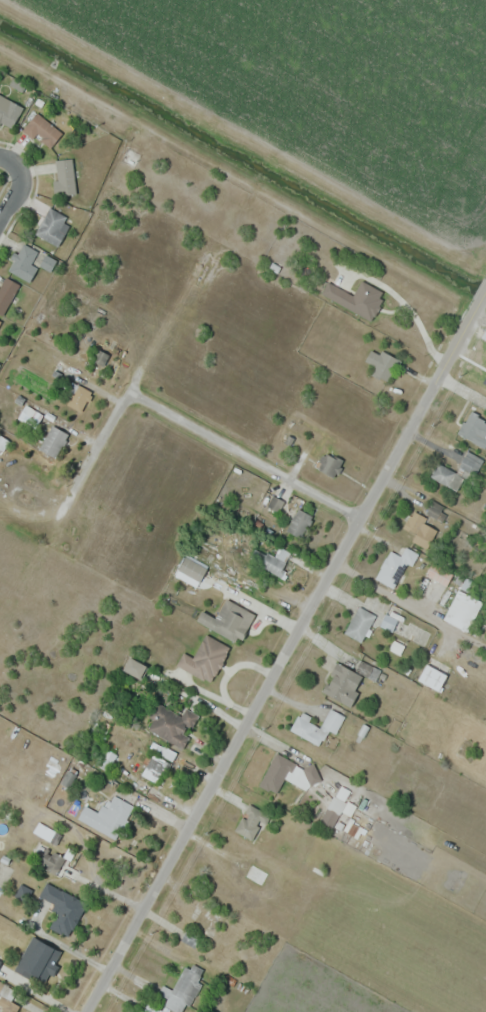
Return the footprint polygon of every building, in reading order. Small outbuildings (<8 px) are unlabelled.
[(12,128),(0,122),(0,94),(24,106),(12,128)] [(23,128),(37,110),(64,130),(50,149),(23,128)] [(51,160),(72,157),(77,192),(56,195),(51,160)] [(50,206),(65,215),(60,224),(68,229),(58,246),(35,233),(50,206)] [(23,242),(38,250),(33,259),(40,263),(30,282),(8,269),(23,242)] [(3,315),(0,313),(0,279),(3,274),(21,284),(3,315)] [(320,294),(328,279),(354,293),(362,279),(388,293),(372,322),(320,294)] [(366,359),(373,345),(402,361),(390,382),(371,372),(375,365),(366,359)] [(75,382),(94,392),(84,412),(64,402),(75,382)] [(19,418),(26,404),(43,414),(36,428),(19,418)] [(469,410),(485,420),(485,440),(482,447),(457,432),(469,410)] [(53,425),(68,433),(55,457),(40,448),(53,425)] [(315,467),(325,450),(346,461),(336,479),(315,467)] [(457,468),(467,450),(483,459),(474,477),(466,472),(456,490),(431,476),(441,459),(457,468)] [(268,505),(278,511),(284,501),(274,496),(268,505)] [(447,507),(439,520),(426,512),(433,499),(447,507)] [(298,507),(314,516),(302,538),(286,529),(298,507)] [(404,525),(413,509),(441,526),(427,548),(409,538),(414,530),(404,525)] [(273,553),(277,545),(293,554),(281,576),(249,559),(258,544),(273,553)] [(404,545),(418,553),(397,590),(375,577),(391,550),(398,554),(404,545)] [(179,569),(186,556),(208,568),(200,581),(179,569)] [(426,574),(433,562),(453,573),(447,585),(426,574)] [(449,609),(454,599),(459,590),(467,594),(474,598),(482,602),(477,611),(472,621),(467,630),(459,626),(452,622),(444,618),(449,609)] [(196,620),(200,613),(209,618),(222,594),(257,614),(240,645),(196,620)] [(361,643),(344,632),(360,606),(377,617),(361,643)] [(392,631),(380,625),(386,613),(398,619),(392,631)] [(193,655),(206,632),(233,647),(212,685),(176,665),(185,650),(193,655)] [(123,668),(131,655),(148,666),(140,679),(123,668)] [(339,656),(354,665),(359,657),(382,669),(378,678),(370,674),(351,707),(320,690),(339,656)] [(418,679),(427,663),(449,676),(440,691),(418,679)] [(181,715),(185,706),(202,715),(183,749),(151,731),(155,723),(147,718),(156,701),(181,715)] [(322,725),(331,707),(346,716),(337,733),(329,729),(320,746),(289,729),(299,712),(322,725)] [(107,747),(118,754),(108,770),(97,763),(107,747)] [(171,763),(160,784),(139,772),(151,752),(171,763)] [(304,768),(314,763),(322,780),(304,789),(283,777),(274,793),(258,784),(276,752),(304,768)] [(354,793),(349,802),(356,806),(351,815),(344,811),(334,828),(320,820),(339,785),(354,793)] [(119,841),(77,818),(87,801),(103,810),(113,792),(138,806),(119,841)] [(250,803),(271,815),(255,841),(235,829),(250,803)] [(33,833),(57,844),(62,833),(38,823),(33,833)] [(79,864),(74,872),(66,868),(62,876),(30,859),(40,842),(79,864)] [(246,875),(254,862),(270,872),(262,885),(246,875)] [(38,898),(48,880),(89,903),(70,938),(45,924),(55,907),(38,898)] [(22,882),(32,888),(25,901),(14,895),(22,882)] [(67,953),(52,979),(44,975),(39,983),(14,969),(33,934),(67,953)] [(187,1003),(182,1011),(177,1011),(171,1009),(170,1011),(164,1009),(169,999),(159,994),(164,983),(174,989),(186,966),(191,968),(194,962),(205,967),(198,980),(203,983),(192,1005),(187,1003)] [(23,1002),(18,1011),(0,1011),(0,978),(18,989),(13,996),(23,1002)]
